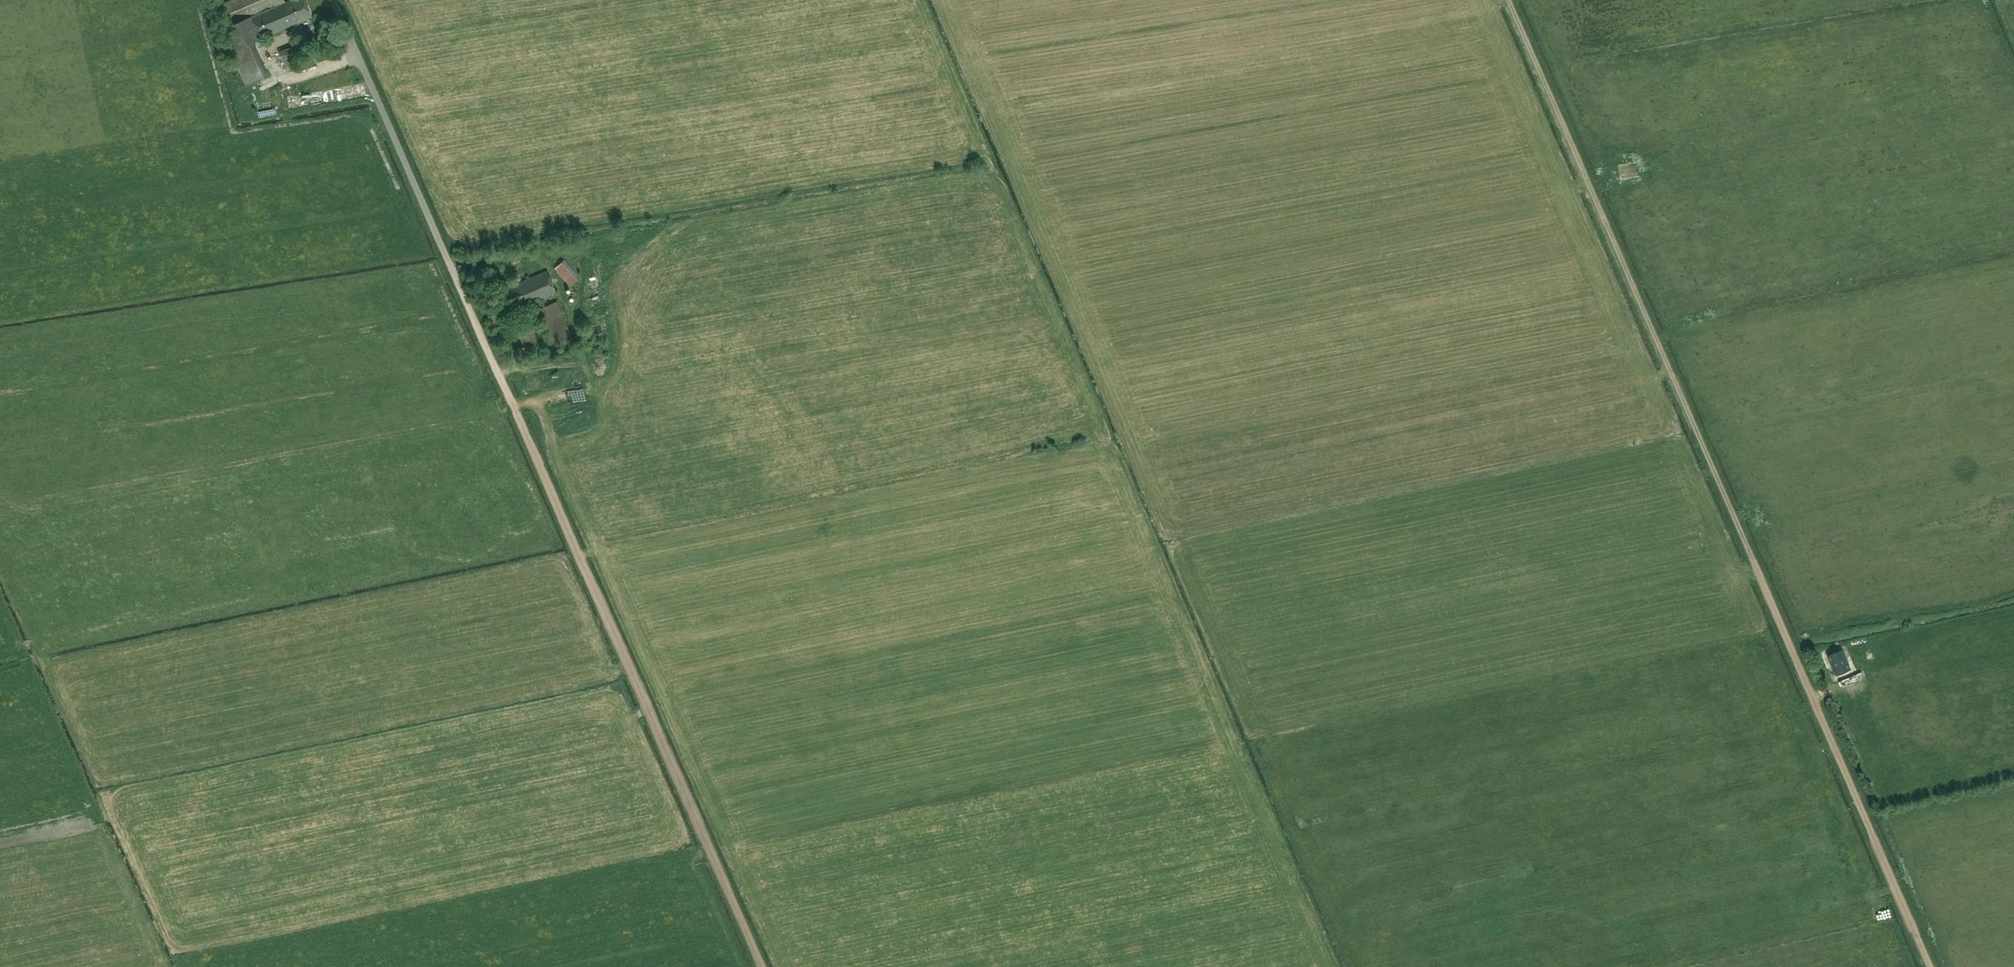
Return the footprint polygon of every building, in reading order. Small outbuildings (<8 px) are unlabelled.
[(254,42),(311,17),(304,0),(289,0),(285,2),(284,0),(230,0),(224,3),(233,23),(220,28),(245,87),(269,76),(254,42)] [(303,58),(297,43),(278,51),(284,66),(303,58)] [(287,76),(277,77),(279,88),(289,86),(287,76)] [(646,240),(653,238),(651,232),(644,234),(646,240)] [(579,283),(569,262),(553,268),(563,290),(579,283)] [(504,315),(555,292),(546,271),(495,293),(504,315)] [(572,339),(557,301),(533,311),(549,349),(572,339)] [(588,363),(590,373),(601,371),(600,361),(588,363)] [(578,398),(584,396),(580,386),(575,388),(578,398)] [(1850,668),(1842,650),(1827,656),(1835,675),(1850,668)] [(1859,673),(1836,681),(1838,687),(1861,679),(1859,673)]
